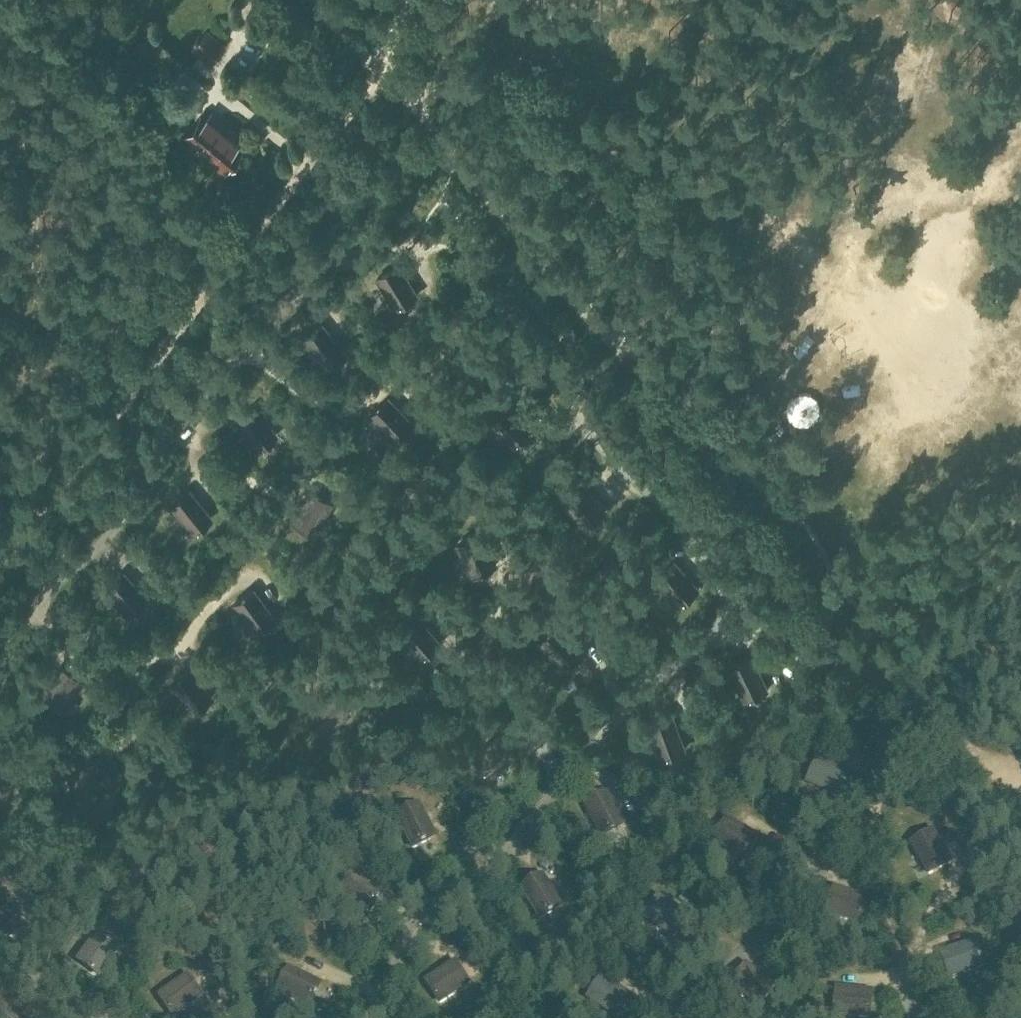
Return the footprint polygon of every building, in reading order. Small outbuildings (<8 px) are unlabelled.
[(188,48),(209,66),(225,47),(206,29),(188,48)] [(175,82),(186,65),(145,33),(127,60),(145,74),(147,73),(158,80),(164,75),(175,82)] [(211,112),(202,119),(200,117),(184,136),(224,170),(240,152),(233,146),(241,136),(211,112)] [(399,263),(375,277),(395,310),(419,295),(399,263)] [(322,322),(300,340),(322,369),(345,353),(322,322)] [(394,443),(415,424),(390,396),(369,416),(394,443)] [(253,406),(232,424),(256,453),(278,435),(253,406)] [(584,482),(562,499),(584,530),(608,513),(584,482)] [(189,489),(167,506),(191,536),(213,518),(189,489)] [(314,537),(332,503),(306,490),(289,524),(314,537)] [(456,544),(473,578),(498,565),(480,532),(456,544)] [(676,561),(655,579),(680,607),(701,589),(676,561)] [(124,571),(102,589),(127,618),(148,599),(124,571)] [(276,618),(254,588),(231,604),(252,635),(276,618)] [(417,614),(397,633),(420,661),(442,643),(417,614)] [(563,671),(584,652),(560,624),(538,641),(563,671)] [(753,656),(728,668),(745,702),(769,691),(753,656)] [(37,697),(61,713),(82,682),(59,666),(37,697)] [(190,668),(168,686),(190,716),(213,698),(190,668)] [(673,714),(648,724),(660,758),(687,749),(673,714)] [(500,733),(471,757),(489,779),(519,755),(500,733)] [(851,774),(817,758),(806,784),(840,799),(851,774)] [(609,792),(584,805),(601,839),(627,826),(609,792)] [(420,803),(395,816),(412,850),(437,837),(420,803)] [(934,829),(909,844),(928,876),(952,861),(934,829)] [(544,874),(520,888),(540,921),(564,907),(544,874)] [(834,886),(825,913),(860,925),(870,899),(834,886)] [(658,895),(642,919),(674,939),(689,914),(658,895)] [(14,937),(16,910),(0,908),(0,937),(14,937)] [(95,933),(74,962),(98,979),(120,948),(95,933)] [(974,941),(940,952),(950,979),(985,967),(974,941)] [(456,962),(425,982),(440,1005),(472,984),(456,962)] [(322,984),(288,967),(277,992),(310,1009),(322,984)] [(188,974),(157,995),(172,1017),(174,1017),(204,997),(188,974)] [(602,976),(586,999),(614,1017),(618,1017),(633,996),(602,976)] [(833,1015),(863,1017),(871,1017),(873,991),(836,987),(833,1015)] [(210,1002),(220,1014),(229,1007),(219,995),(210,1002)] [(0,1000),(0,1017),(23,1017),(0,1000)]
